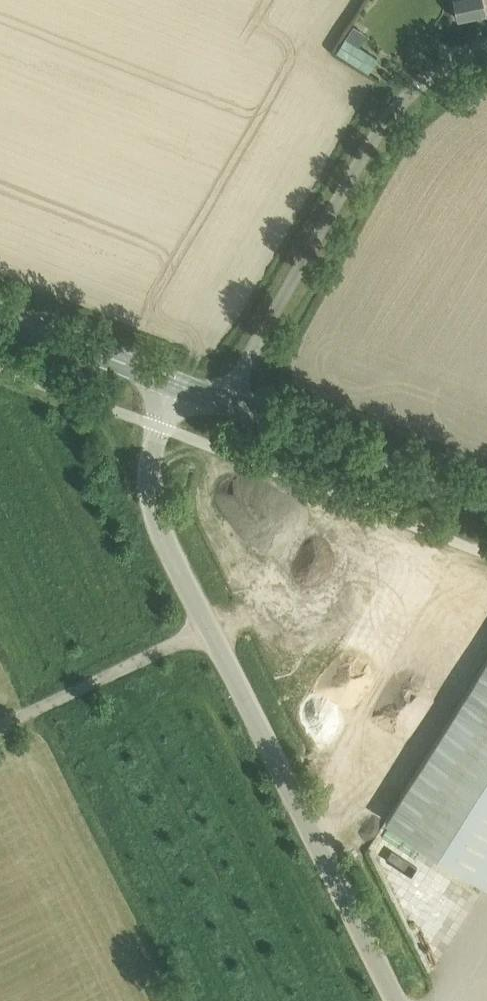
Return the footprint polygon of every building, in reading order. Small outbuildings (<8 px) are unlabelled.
[(458,17),(486,11),(484,0),(454,0),(458,17)] [(337,52),(369,71),(376,59),(378,56),(344,35),(335,50),(337,52)] [(386,819),(486,884),(486,661),(386,819)]
